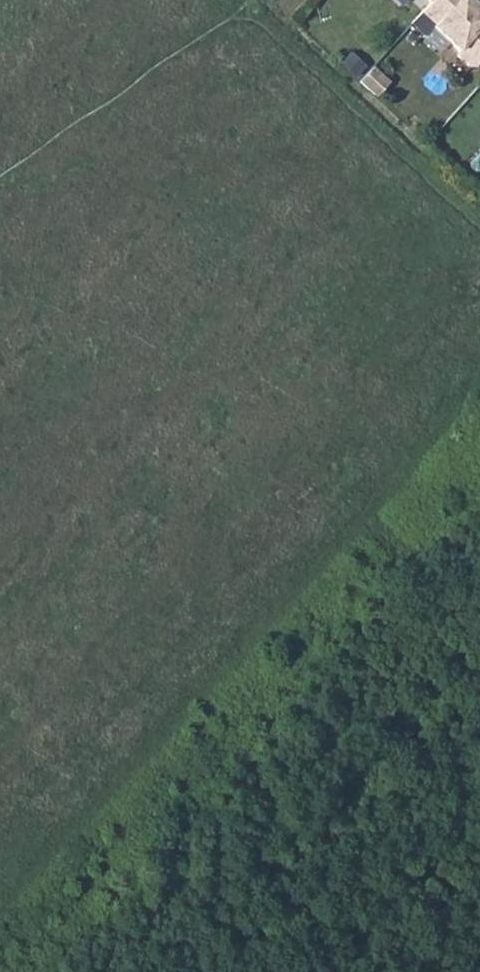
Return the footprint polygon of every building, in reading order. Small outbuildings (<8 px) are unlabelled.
[(431,2),(421,12),(435,25),(432,27),(458,50),(458,57),(469,66),(475,66),(479,61),(479,14),(473,8),(476,5),(471,0),(432,0),(431,2)] [(477,0),(471,0),(476,5),(473,8),(479,14),(479,3),(477,0)] [(389,80),(374,66),(360,81),(375,94),(389,80)]
